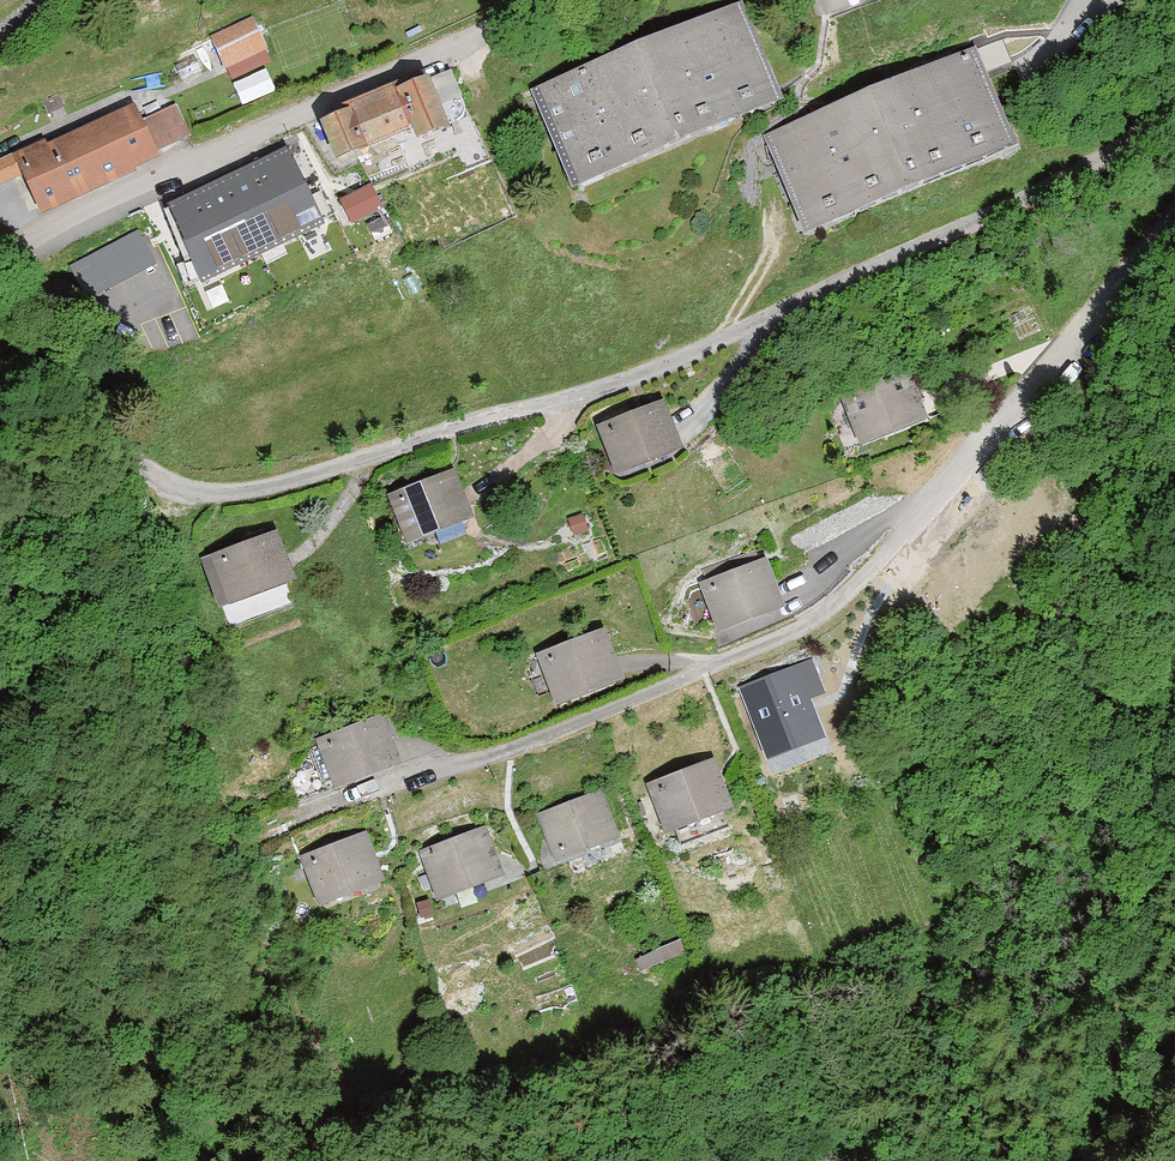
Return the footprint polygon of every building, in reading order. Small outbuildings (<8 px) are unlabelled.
[(531,93),(573,194),(678,154),(784,105),(743,4),(637,53),(531,93)] [(225,70),(268,49),(253,17),(209,38),(225,70)] [(763,138),(806,240),(912,202),(1018,153),(976,49),(870,98),(763,138)] [(320,127),(337,168),(412,137),(417,148),(450,134),(440,109),(463,99),(452,72),(431,81),(412,90),(396,94),(395,88),(348,107),(351,114),(320,127)] [(42,220),(136,177),(135,174),(160,161),(157,155),(192,137),(177,107),(142,122),(136,106),(48,146),(46,142),(0,162),(0,190),(22,180),(27,192),(42,220)] [(168,207),(202,291),(325,230),(288,149),(168,207)] [(372,186),(339,202),(352,227),(384,211),(372,186)] [(157,266),(138,232),(69,268),(88,304),(157,266)] [(840,397),(860,452),(895,441),(929,425),(909,371),(874,387),(840,397)] [(597,426),(616,475),(682,450),(664,401),(597,426)] [(387,498),(407,551),(441,541),(475,525),(455,471),(422,487),(387,498)] [(584,515),(568,521),(573,537),(589,532),(584,515)] [(201,561),(220,609),(296,580),(276,531),(201,561)] [(699,586),(718,640),(752,629),(787,615),(767,561),(734,575),(699,586)] [(536,657),(555,713),(591,702),(626,687),(605,631),(570,647),(536,657)] [(740,690),(759,742),(788,733),(816,719),(811,702),(827,696),(814,660),(769,681),(740,690)] [(315,743),(335,797),(369,786),(403,770),(383,717),(349,733),(315,743)] [(646,788),(665,841),(702,828),(734,814),(715,761),(681,777),(646,788)] [(537,815),(555,866),(589,855),(622,841),(604,790),(570,805),(537,815)] [(418,853),(438,906),(472,895),(506,879),(487,828),(453,843),(418,853)] [(300,858),(318,910),(353,900),(386,886),(367,833),(334,848),(300,858)] [(431,901),(416,905),(420,920),(434,917),(431,901)]
